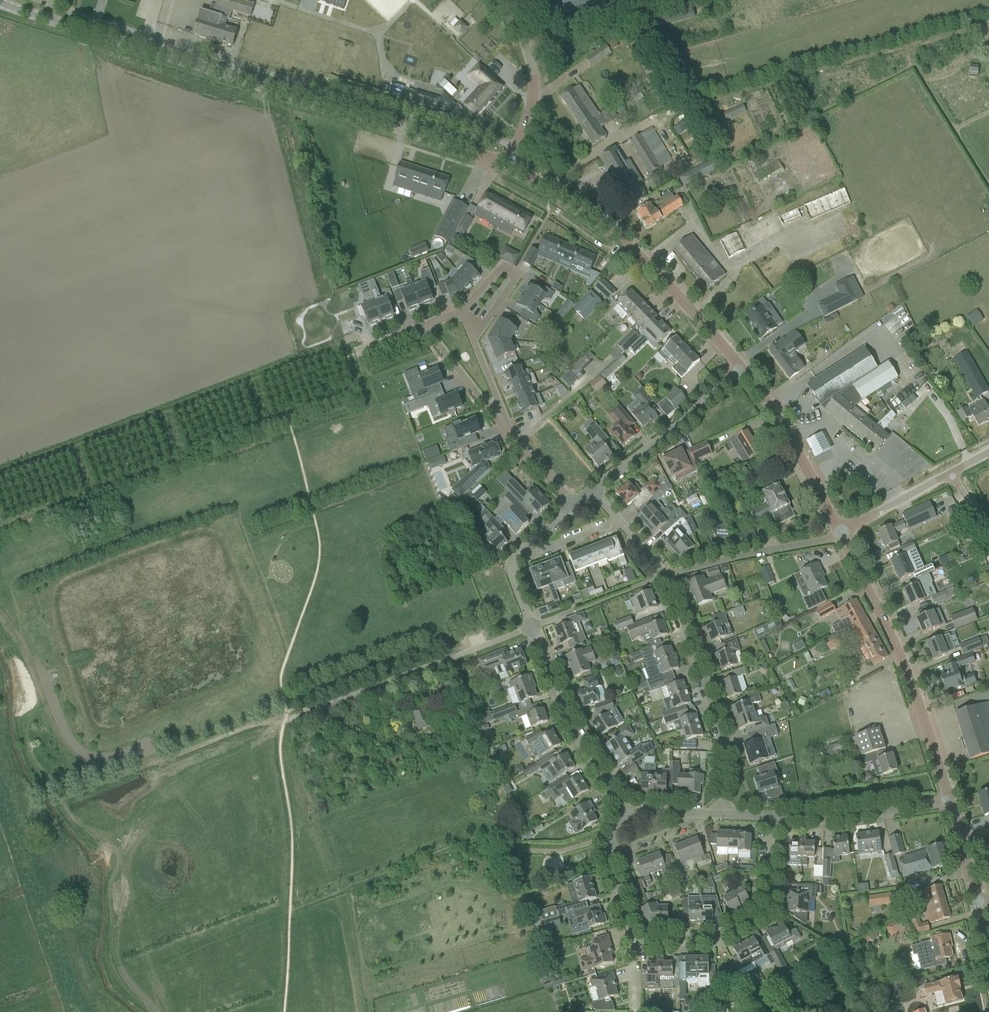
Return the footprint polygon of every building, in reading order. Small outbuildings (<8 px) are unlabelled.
[(254,5),(239,0),(217,0),(216,6),(211,4),(208,13),(200,11),(196,25),(193,35),(233,47),(236,37),(238,31),(225,27),(227,20),(229,20),(232,10),(251,16),(254,5)] [(325,3),(343,9),(346,0),(326,0),(325,3)] [(564,10),(574,7),(596,0),(561,0),(564,10)] [(455,19),(450,25),(453,28),(458,22),(455,19)] [(460,24),(454,30),(460,37),(466,30),(460,24)] [(614,40),(607,45),(611,51),(618,46),(614,40)] [(596,53),(601,60),(610,54),(605,47),(596,53)] [(481,87),(464,105),(476,116),(503,88),(479,65),(469,76),(481,87)] [(452,96),(457,91),(449,83),(443,88),(452,96)] [(618,92),(623,101),(639,92),(634,83),(618,92)] [(569,92),(560,97),(581,128),(593,146),(602,141),(607,137),(601,128),(598,123),(609,116),(612,120),(617,116),(611,107),(599,114),(579,86),(574,89),(574,88),(569,92)] [(413,102),(437,110),(441,99),(439,98),(438,100),(416,93),(413,102)] [(458,105),(453,110),(457,113),(459,115),(462,113),(459,110),(461,108),(458,105)] [(683,123),(677,126),(681,133),(687,129),(683,123)] [(680,135),(690,148),(701,140),(692,126),(680,135)] [(661,168),(641,135),(630,141),(651,174),(661,168)] [(633,176),(626,165),(616,148),(600,158),(631,209),(647,199),(633,176)] [(400,163),(395,178),(402,180),(399,189),(417,195),(420,186),(444,194),(445,194),(450,179),(400,163)] [(778,217),(783,228),(808,217),(809,222),(850,204),(844,188),(778,217)] [(481,220),(494,227),(507,204),(487,193),(477,209),(484,213),(481,220)] [(642,222),(647,229),(662,220),(684,206),(678,197),(654,211),(650,205),(637,213),(643,222),(642,222)] [(457,230),(465,215),(468,209),(455,202),(437,237),(450,244),(457,230)] [(507,204),(494,227),(501,231),(504,225),(523,235),(532,218),(507,204)] [(750,249),(782,231),(773,214),(741,232),(750,249)] [(473,220),(465,215),(457,230),(465,234),(473,220)] [(719,243),(728,260),(745,250),(737,233),(719,243)] [(553,264),(562,243),(545,236),(539,250),(551,256),(549,262),(553,264)] [(674,251),(707,291),(726,276),(692,236),(674,251)] [(579,250),(562,243),(553,264),(558,266),(560,260),(572,265),(573,265),(579,250)] [(411,252),(413,258),(428,252),(426,246),(411,252)] [(451,255),(455,250),(448,246),(445,251),(451,255)] [(531,268),(539,253),(531,248),(523,263),(531,268)] [(518,258),(511,254),(504,250),(500,258),(507,262),(514,266),(518,258)] [(596,258),(579,250),(573,265),(572,265),(570,271),(575,273),(577,267),(590,272),(596,258)] [(446,259),(443,255),(442,254),(436,257),(439,260),(442,263),(446,259)] [(467,265),(459,273),(472,285),(480,277),(467,265)] [(434,301),(428,285),(434,283),(429,269),(421,272),(422,284),(413,287),(421,306),(423,305),(424,306),(430,304),(430,302),(434,301)] [(604,274),(609,278),(612,274),(608,270),(604,274)] [(593,284),(599,275),(592,272),(588,282),(593,284)] [(391,274),(386,276),(392,290),(399,287),(393,273),(391,274)] [(459,273),(452,281),(463,291),(462,291),(465,293),(472,285),(459,273)] [(593,288),(608,301),(616,293),(602,279),(593,288)] [(830,300),(818,306),(824,318),(857,301),(847,280),(835,286),(841,297),(831,303),(830,300)] [(421,306),(413,287),(411,281),(405,283),(408,289),(400,292),(407,311),(409,310),(409,312),(415,309),(415,308),(421,306)] [(463,291),(452,281),(451,282),(445,284),(451,301),(459,298),(458,295),(459,294),(462,291),(463,291)] [(563,288),(555,283),(551,289),(560,295),(563,288)] [(550,300),(554,293),(548,290),(545,295),(529,285),(523,295),(540,306),(543,300),(550,300)] [(394,316),(390,304),(394,302),(389,290),(385,291),(385,298),(374,302),(381,321),(386,319),(387,320),(393,318),(393,316),(394,316)] [(381,321),(374,302),(370,291),(367,292),(368,304),(361,307),(368,326),(370,325),(370,327),(376,324),(376,323),(381,321)] [(631,291),(617,305),(618,306),(613,310),(623,320),(627,316),(636,325),(631,329),(633,332),(618,346),(624,354),(643,337),(640,334),(653,321),(657,318),(631,291)] [(590,292),(573,310),(584,320),(602,303),(590,292)] [(540,306),(523,295),(516,305),(532,315),(529,320),(535,324),(540,317),(536,311),(540,306)] [(569,301),(564,306),(571,311),(575,305),(569,301)] [(771,311),(772,309),(769,305),(766,304),(763,307),(762,306),(747,317),(756,330),(755,331),(760,340),(777,328),(767,314),(771,311)] [(892,304),(887,308),(890,312),(895,309),(892,304)] [(974,327),(985,320),(978,309),(967,316),(974,327)] [(510,342),(517,330),(501,320),(488,340),(510,342)] [(658,325),(653,321),(640,334),(643,337),(658,351),(662,347),(659,344),(671,332),(661,322),(658,325)] [(783,340),(777,345),(768,350),(790,379),(804,369),(793,353),(805,344),(797,333),(784,341),(783,340)] [(664,349),(659,354),(665,360),(669,361),(674,366),(671,368),(675,372),(682,379),(700,361),(693,354),(676,337),(669,344),(664,349)] [(515,354),(510,342),(488,340),(497,362),(515,354)] [(807,385),(820,406),(878,370),(865,349),(807,385)] [(976,399),(988,392),(988,391),(967,352),(954,360),(976,399)] [(560,380),(569,388),(576,381),(577,382),(584,375),(582,373),(591,364),(585,356),(560,380)] [(616,360),(600,375),(604,380),(621,365),(616,360)] [(832,403),(825,411),(830,414),(830,415),(836,419),(845,427),(864,442),(875,428),(876,427),(866,418),(871,412),(861,403),(862,401),(879,391),(894,381),(897,379),(898,378),(888,363),(878,370),(851,388),(843,392),(838,395),(836,398),(832,403)] [(509,384),(511,384),(511,383),(525,377),(521,367),(504,374),(509,384)] [(444,380),(442,374),(440,375),(438,370),(431,372),(430,370),(421,374),(422,376),(419,377),(422,383),(417,385),(418,387),(413,389),(418,401),(417,401),(431,396),(436,394),(433,386),(443,383),(442,381),(444,380)] [(511,383),(511,384),(515,393),(531,386),(527,376),(525,377),(511,383)] [(515,393),(519,403),(534,397),(534,398),(536,397),(531,386),(515,393)] [(563,387),(558,389),(562,398),(568,393),(563,387)] [(642,407),(632,415),(643,428),(652,421),(653,422),(658,418),(649,406),(654,402),(643,389),(633,397),(642,407)] [(657,406),(661,410),(667,418),(687,401),(677,389),(657,406)] [(462,407),(457,394),(434,403),(431,396),(417,401),(420,409),(428,406),(430,411),(438,407),(441,416),(448,413),(449,414),(448,414),(448,415),(456,412),(456,411),(455,412),(455,410),(462,407)] [(913,396),(907,400),(911,405),(917,400),(913,396)] [(519,403),(517,404),(521,415),(538,408),(534,398),(534,397),(519,403)] [(979,427),(985,423),(986,424),(988,422),(988,411),(988,409),(983,401),(975,406),(968,409),(971,415),(974,418),(979,427)] [(882,402),(878,405),(882,411),(886,409),(882,402)] [(610,413),(619,424),(610,432),(617,439),(623,447),(636,436),(629,429),(635,424),(619,406),(610,413)] [(966,408),(956,414),(962,423),(971,418),(966,408)] [(875,428),(864,442),(877,453),(889,437),(883,432),(885,430),(896,417),(891,413),(876,427),(875,428)] [(481,429),(478,421),(477,422),(476,419),(463,424),(462,422),(452,425),(457,437),(450,440),(453,447),(449,448),(451,452),(469,445),(466,438),(481,432),(480,429),(481,429)] [(596,445),(593,447),(595,450),(588,455),(598,468),(613,456),(605,446),(610,442),(592,420),(583,427),(587,432),(586,432),(596,445)] [(740,456),(739,456),(745,465),(752,461),(751,459),(761,453),(747,431),(736,438),(731,442),(736,450),(740,456)] [(820,437),(804,445),(813,461),(829,452),(820,437)] [(689,451),(694,463),(712,454),(707,442),(689,451)] [(501,454),(497,445),(494,446),(494,444),(468,454),(474,467),(478,465),(479,467),(468,478),(467,477),(453,490),(460,498),(474,485),(473,484),(489,469),(486,462),(499,457),(498,455),(501,454)] [(430,449),(423,451),(426,460),(433,458),(430,449)] [(663,460),(668,469),(672,478),(690,469),(692,474),(698,471),(693,461),(688,463),(681,451),(663,460)] [(444,457),(436,460),(439,466),(447,463),(444,457)] [(641,507),(649,500),(660,491),(662,489),(654,479),(641,491),(636,485),(632,488),(629,484),(617,495),(627,507),(635,500),(641,507)] [(513,481),(505,489),(511,495),(510,495),(522,508),(523,508),(527,512),(529,515),(529,514),(530,514),(534,511),(538,515),(550,504),(536,489),(536,490),(533,486),(525,494),(513,481)] [(750,515),(755,524),(772,515),(778,526),(795,517),(789,506),(790,506),(779,485),(770,489),(761,494),(766,503),(762,505),(763,509),(750,515)] [(645,527),(663,511),(656,503),(665,496),(660,491),(649,500),(653,504),(637,518),(645,527)] [(708,494),(703,496),(708,506),(713,504),(708,494)] [(510,495),(501,503),(510,513),(502,520),(516,536),(529,524),(525,519),(529,515),(527,512),(523,508),(522,508),(510,495)] [(891,527),(878,532),(882,541),(881,543),(882,546),(885,546),(885,548),(888,546),(890,551),(900,547),(895,534),(901,532),(906,529),(907,531),(927,521),(937,517),(930,503),(921,507),(914,510),(913,510),(902,515),(905,521),(903,522),(891,527)] [(663,511),(645,527),(653,536),(670,521),(668,519),(672,516),(666,509),(663,511)] [(489,513),(482,520),(487,525),(486,526),(493,533),(485,542),(491,549),(496,554),(508,543),(500,534),(505,530),(498,522),(494,518),(489,513)] [(672,520),(676,524),(680,520),(683,519),(679,514),(676,516),(672,520)] [(680,520),(676,524),(680,529),(684,525),(680,520)] [(715,530),(713,531),(718,542),(730,536),(722,520),(712,525),(715,530)] [(664,543),(672,552),(686,539),(678,530),(664,543)] [(702,555),(698,544),(696,545),(692,535),(692,534),(686,539),(672,552),(680,561),(683,557),(685,559),(685,560),(703,555),(702,555)] [(602,545),(608,561),(608,562),(618,559),(624,556),(621,549),(619,550),(616,542),(612,543),(611,541),(602,545)] [(904,555),(910,552),(916,550),(913,543),(901,549),(904,555)] [(602,545),(591,549),(597,565),(608,561),(602,545)] [(591,549),(580,553),(586,569),(597,565),(591,549)] [(904,555),(891,561),(900,581),(913,575),(913,574),(919,571),(910,552),(904,555)] [(586,569),(580,553),(570,557),(576,573),(586,569)] [(941,562),(943,566),(951,563),(949,558),(941,562)] [(546,566),(553,585),(556,591),(576,583),(571,570),(565,572),(560,561),(546,566)] [(818,564),(801,572),(805,581),(812,595),(803,599),(809,611),(827,602),(821,590),(827,587),(821,575),(823,574),(818,564)] [(553,585),(546,566),(531,572),(534,578),(532,579),(532,577),(524,580),(529,594),(553,585)] [(774,582),(769,566),(761,569),(762,572),(767,585),(770,584),(772,583),(774,582)] [(632,568),(625,571),(629,582),(636,579),(632,568)] [(707,571),(709,577),(720,574),(718,568),(707,571)] [(910,588),(904,591),(911,607),(920,602),(924,601),(921,593),(920,590),(931,584),(933,584),(931,579),(928,574),(907,584),(910,588)] [(710,595),(726,589),(721,576),(705,583),(703,579),(687,585),(691,594),(694,593),(699,605),(708,602),(712,600),(710,595)] [(944,588),(945,591),(931,597),(934,603),(953,595),(951,589),(950,589),(949,586),(944,588)] [(651,591),(635,597),(641,614),(648,612),(658,608),(651,591)] [(840,623),(834,627),(837,634),(844,630),(851,626),(857,637),(861,644),(862,644),(874,665),(879,662),(888,657),(872,628),(866,618),(856,600),(848,604),(842,608),(848,619),(840,623)] [(563,609),(560,602),(547,607),(549,614),(563,609)] [(815,623),(835,612),(834,612),(835,611),(831,605),(811,616),(815,623)] [(950,618),(952,622),(955,629),(977,621),(973,609),(950,618)] [(917,619),(924,635),(946,625),(943,618),(937,620),(933,612),(917,619)] [(556,630),(560,642),(558,643),(559,645),(568,642),(571,650),(587,643),(583,632),(576,635),(572,624),(576,622),(577,624),(586,620),(583,613),(576,616),(565,620),(567,625),(556,630)] [(723,627),(728,624),(724,614),(710,619),(712,625),(704,629),(705,631),(707,631),(712,643),(727,637),(723,627)] [(617,632),(627,629),(627,628),(634,626),(631,618),(614,624),(617,632)] [(627,628),(627,629),(632,641),(650,634),(653,641),(668,635),(663,621),(654,625),(652,618),(634,626),(627,628)] [(764,626),(754,631),(757,639),(758,640),(761,638),(774,631),(779,629),(782,627),(780,622),(779,619),(764,626)] [(606,626),(600,628),(603,636),(609,634),(606,626)] [(927,643),(934,660),(955,651),(949,635),(927,643)] [(830,639),(825,642),(829,650),(834,648),(830,639)] [(960,647),(963,655),(982,648),(978,639),(960,647)] [(717,654),(722,671),(732,668),(737,666),(744,664),(736,640),(730,642),(721,645),(723,652),(717,654)] [(667,648),(666,641),(655,644),(657,650),(667,648)] [(802,641),(793,646),(797,653),(806,648),(802,641)] [(648,654),(645,655),(646,657),(646,658),(646,659),(647,662),(648,664),(649,666),(650,667),(651,667),(650,667),(677,657),(675,653),(673,654),(670,647),(653,654),(653,652),(648,654)] [(596,661),(591,648),(582,651),(582,650),(573,654),(564,657),(567,664),(569,663),(574,678),(584,674),(590,672),(588,664),(596,661)] [(527,665),(521,650),(508,655),(506,649),(478,660),(482,670),(503,662),(507,674),(515,671),(515,670),(527,665)] [(646,650),(631,655),(634,663),(644,659),(646,658),(646,657),(645,655),(648,654),(646,650)] [(949,675),(941,678),(946,690),(955,687),(956,690),(976,683),(973,675),(963,678),(960,668),(960,667),(964,666),(964,665),(969,664),(975,662),(973,656),(972,653),(957,659),(958,661),(953,662),(954,666),(947,668),(949,675)] [(677,657),(650,667),(651,667),(654,678),(655,678),(661,676),(672,671),(679,669),(676,662),(678,661),(677,657)] [(616,669),(615,672),(616,675),(619,676),(622,675),(623,672),(622,669),(619,668),(616,669)] [(723,682),(729,699),(742,694),(737,678),(746,675),(744,668),(740,669),(731,673),(733,679),(723,682)] [(586,690),(578,693),(583,708),(599,702),(595,690),(602,687),(598,675),(583,681),(586,690)] [(508,690),(513,705),(514,705),(521,703),(537,697),(532,685),(534,684),(530,676),(510,684),(512,689),(508,690)] [(647,682),(641,684),(643,689),(644,689),(655,685),(663,682),(661,676),(655,678),(654,678),(649,680),(646,681),(647,682)] [(655,685),(644,689),(645,694),(650,692),(651,693),(657,691),(660,690),(671,686),(669,680),(663,682),(655,685)] [(671,686),(660,690),(662,697),(661,698),(662,699),(663,700),(663,701),(666,700),(670,698),(689,692),(688,688),(686,689),(683,682),(677,684),(671,686)] [(667,712),(662,713),(662,714),(664,719),(685,712),(683,706),(691,704),(688,697),(690,696),(689,692),(670,698),(674,709),(667,712)] [(754,713),(752,706),(761,703),(758,693),(736,700),(738,706),(732,708),(735,719),(754,713)] [(801,698),(798,704),(804,706),(807,700),(801,698)] [(595,708),(598,715),(614,709),(612,701),(595,708)] [(988,704),(956,714),(971,760),(988,754),(988,708),(988,704)] [(513,705),(490,714),(493,721),(517,712),(514,705),(513,705)] [(509,715),(511,720),(518,717),(519,719),(522,718),(526,730),(532,727),(532,728),(539,725),(548,722),(543,709),(535,712),(532,706),(523,710),(509,715)] [(411,711),(418,730),(430,725),(423,707),(411,711)] [(685,712),(664,719),(666,725),(673,723),(676,733),(683,731),(700,725),(696,715),(687,718),(685,712)] [(592,724),(600,737),(624,723),(620,716),(613,720),(609,713),(592,724)] [(754,713),(735,719),(739,731),(754,726),(756,731),(765,728),(769,727),(766,718),(757,721),(754,713)] [(606,746),(612,756),(629,745),(623,736),(631,731),(628,725),(611,735),(614,741),(606,746)] [(700,725),(683,731),(687,742),(703,736),(700,725)] [(769,759),(765,747),(772,745),(770,739),(771,738),(778,736),(775,725),(769,727),(765,728),(756,731),(759,741),(744,746),(750,765),(769,759)] [(878,760),(880,766),(883,775),(897,770),(892,755),(887,757),(884,750),(886,749),(879,729),(870,733),(855,737),(864,764),(878,760)] [(525,740),(526,741),(529,746),(532,744),(540,757),(546,753),(547,754),(552,750),(561,745),(552,731),(544,736),(541,731),(532,736),(525,740)] [(828,747),(831,756),(845,752),(842,742),(828,747)] [(629,766),(634,763),(647,756),(641,745),(632,751),(629,745),(612,756),(618,766),(626,761),(629,766)] [(524,772),(526,776),(539,769),(542,773),(548,770),(554,780),(575,768),(567,754),(556,761),(552,755),(524,772)] [(672,785),(673,775),(673,770),(673,762),(670,762),(669,770),(663,770),(662,774),(662,776),(654,776),(654,795),(661,795),(661,794),(666,794),(666,784),(672,785)] [(685,794),(689,795),(689,776),(680,776),(681,767),(679,767),(679,763),(673,762),(673,775),(672,785),(678,785),(678,792),(685,792),(685,794)] [(634,763),(629,766),(621,771),(625,777),(638,769),(634,763)] [(768,799),(775,799),(783,796),(779,784),(773,786),(770,774),(778,772),(775,763),(758,769),(760,777),(755,779),(760,795),(766,793),(768,799)] [(646,795),(654,795),(654,776),(655,774),(655,765),(645,765),(643,775),(642,793),(646,794),(646,795)] [(689,775),(689,776),(689,795),(700,796),(701,785),(703,785),(704,776),(689,775)] [(563,799),(565,803),(567,802),(568,804),(574,800),(589,791),(580,776),(571,782),(568,777),(560,782),(553,786),(557,792),(558,795),(561,793),(564,798),(563,799)] [(988,792),(979,795),(985,816),(988,815),(988,792)] [(581,807),(570,814),(574,822),(569,824),(576,835),(590,826),(592,827),(596,825),(596,823),(597,822),(590,810),(594,809),(590,802),(581,807)] [(533,829),(535,833),(544,828),(541,823),(533,829)] [(728,856),(728,849),(729,833),(718,832),(717,842),(717,849),(718,849),(717,855),(728,856)] [(856,835),(857,845),(859,855),(882,852),(879,832),(856,835)] [(530,833),(525,836),(528,841),(533,838),(530,833)] [(738,853),(738,850),(739,833),(734,833),(729,833),(728,849),(728,856),(738,856),(738,853)] [(750,853),(750,856),(754,856),(755,845),(751,845),(751,836),(750,836),(750,833),(739,833),(738,850),(738,853),(750,853)] [(905,848),(901,835),(888,838),(894,856),(901,854),(900,850),(905,848)] [(831,851),(831,857),(850,855),(847,837),(833,839),(834,850),(831,851)] [(698,838),(686,842),(693,860),(695,866),(702,863),(706,861),(704,855),(698,838)] [(781,865),(802,866),(803,838),(799,838),(799,843),(790,842),(790,847),(781,847),(781,865)] [(803,838),(802,866),(807,866),(808,858),(815,858),(815,843),(807,843),(807,838),(803,838)] [(693,860),(686,842),(675,847),(681,864),(682,864),(684,870),(688,868),(686,862),(693,860)] [(902,861),(899,862),(902,871),(903,878),(904,878),(933,869),(933,870),(940,867),(950,865),(944,844),(925,850),(926,853),(905,860),(904,857),(901,858),(902,861)] [(660,853),(649,857),(655,873),(662,870),(664,876),(668,874),(666,868),(664,862),(660,853)] [(885,857),(891,880),(899,878),(892,855),(885,857)] [(655,873),(649,857),(638,861),(646,883),(647,882),(648,885),(652,883),(651,881),(649,875),(655,873)] [(822,886),(829,886),(829,878),(831,878),(831,861),(823,861),(822,886)] [(716,868),(718,873),(729,869),(727,864),(716,868)] [(555,907),(539,912),(542,922),(558,917),(566,914),(574,912),(578,911),(588,908),(586,902),(597,899),(590,877),(573,883),(579,902),(556,909),(555,907)] [(788,891),(788,899),(789,899),(789,913),(795,913),(795,918),(803,923),(806,925),(807,923),(808,913),(809,913),(809,900),(810,886),(801,885),(801,891),(798,891),(788,891)] [(920,891),(930,924),(950,918),(941,885),(920,891)] [(669,887),(663,890),(665,896),(671,893),(669,887)] [(743,888),(733,893),(741,908),(745,906),(744,905),(750,902),(743,888)] [(670,895),(672,900),(682,896),(680,890),(670,895)] [(741,908),(733,893),(723,899),(727,906),(732,914),(739,910),(740,912),(742,910),(741,908)] [(869,897),(870,907),(893,904),(891,894),(869,897)] [(701,924),(701,898),(701,897),(688,898),(688,899),(683,899),(683,914),(689,914),(690,922),(695,921),(695,924),(701,924)] [(713,898),(701,898),(701,924),(707,924),(707,921),(713,921),(713,916),(722,916),(718,900),(713,900),(713,898)] [(640,911),(646,925),(668,925),(668,915),(668,907),(658,907),(657,904),(649,907),(640,911)] [(578,911),(574,912),(577,924),(583,922),(583,924),(588,923),(589,929),(595,927),(605,924),(604,923),(607,922),(605,915),(602,916),(601,912),(592,915),(590,907),(588,908),(578,911)] [(558,917),(542,922),(545,931),(561,926),(558,917)] [(886,928),(892,937),(908,925),(903,917),(886,928)] [(909,921),(916,936),(930,932),(927,923),(921,925),(918,917),(909,921)] [(766,932),(771,941),(774,948),(791,939),(793,943),(801,939),(796,930),(788,934),(783,924),(773,929),(772,928),(766,932)] [(924,969),(924,970),(947,965),(946,962),(945,959),(953,957),(949,944),(951,943),(949,935),(933,939),(933,941),(920,944),(922,955),(921,955),(924,969)] [(587,957),(579,960),(583,972),(587,971),(589,976),(596,974),(594,969),(601,967),(602,968),(604,967),(605,966),(613,963),(609,951),(613,951),(608,936),(598,939),(596,940),(596,942),(592,944),(593,947),(585,949),(587,957)] [(843,937),(832,943),(833,944),(836,950),(847,944),(843,937)] [(754,938),(744,944),(754,963),(764,958),(767,957),(772,966),(775,964),(770,955),(768,951),(763,942),(758,945),(754,938)] [(738,958),(733,961),(737,969),(739,972),(745,968),(754,963),(744,944),(733,949),(738,958)] [(778,951),(770,955),(775,964),(777,967),(779,970),(780,972),(787,968),(786,967),(778,951)] [(698,975),(697,958),(685,958),(686,969),(680,969),(680,984),(686,984),(686,976),(698,975)] [(709,958),(697,958),(698,975),(702,975),(703,981),(709,981),(709,984),(716,984),(715,979),(715,969),(709,969),(709,958)] [(661,990),(660,959),(656,959),(656,963),(648,964),(648,969),(641,969),(642,990),(661,990)] [(680,984),(680,969),(680,968),(673,968),(673,963),(664,963),(664,959),(660,959),(661,990),(674,989),(674,986),(680,986),(680,984)] [(796,964),(790,966),(793,972),(799,969),(796,964)] [(592,985),(595,985),(600,1002),(593,1004),(594,1005),(593,1007),(594,1010),(595,1011),(604,1011),(615,1011),(612,1002),(611,998),(618,996),(614,983),(616,982),(613,974),(590,980),(592,985)] [(924,987),(926,996),(935,994),(935,997),(938,1007),(963,1000),(960,988),(958,978),(940,983),(924,987)] [(775,1000),(771,1002),(771,1001),(758,1007),(760,1011),(777,1011),(775,1008),(778,1006),(775,1000)]
